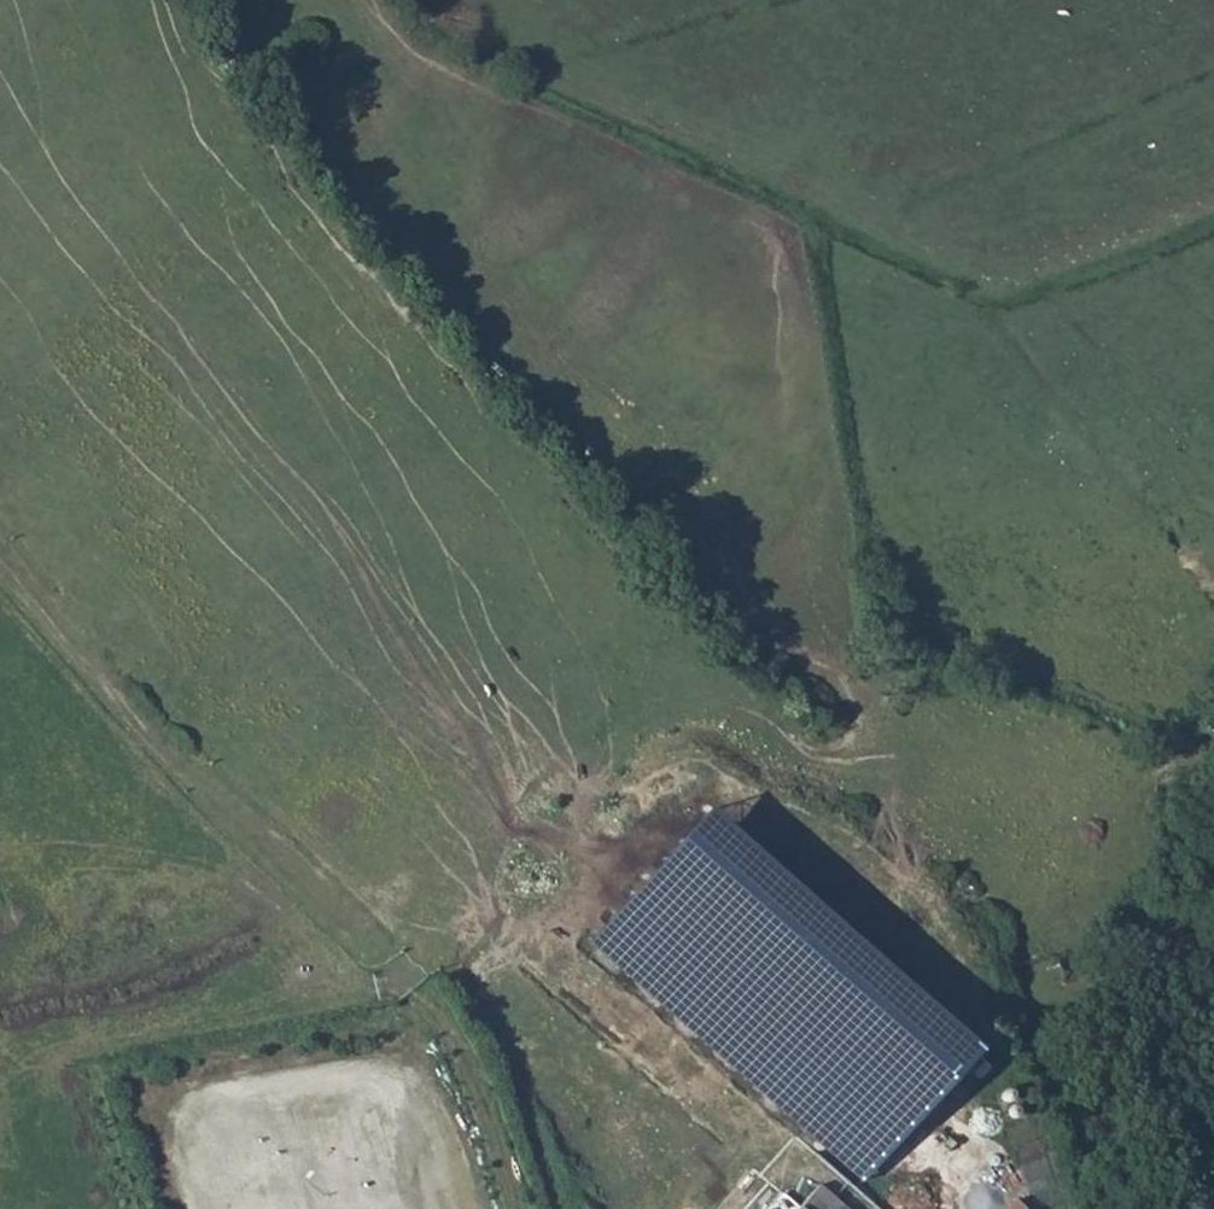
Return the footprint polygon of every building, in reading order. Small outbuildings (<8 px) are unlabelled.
[(818,1186),(798,1208),(844,1208),(818,1186)] [(1013,1199),(1002,1208),(1022,1208),(1013,1199)]
